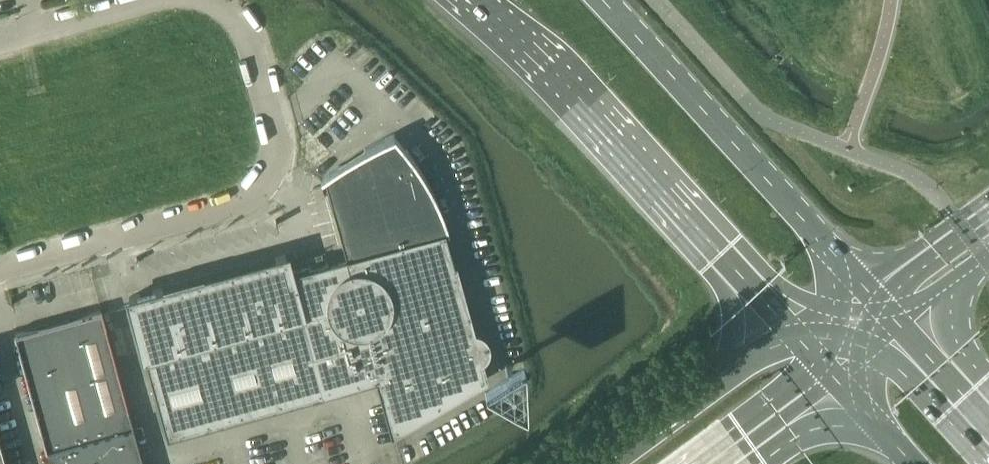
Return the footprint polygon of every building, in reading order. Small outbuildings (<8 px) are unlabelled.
[(383,137),(374,142),(364,147),(355,153),(346,159),(337,165),(329,171),(320,178),(321,180),(324,178),(327,187),(341,238),(345,254),(324,260),(322,255),(310,259),(311,263),(289,269),(285,253),(274,256),(275,256),(174,284),(162,287),(152,290),(139,294),(139,293),(128,296),(132,309),(165,434),(378,376),(392,428),(485,375),(479,356),(485,351),(486,344),(484,337),(479,332),(472,330),(444,228),(446,228),(447,231),(449,231),(446,221),(442,211),(438,201),(434,192),(429,183),(424,174),(419,165),(413,157),(407,149),(401,141),(394,133),(383,137)] [(15,332),(16,335),(51,463),(143,463),(108,335),(100,309),(15,332)]
